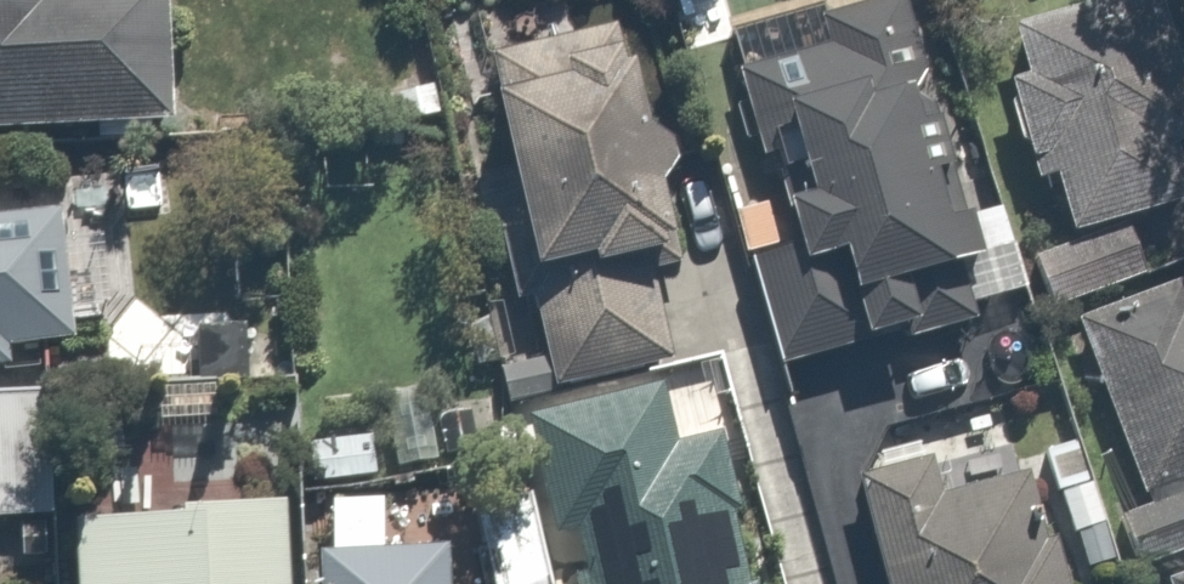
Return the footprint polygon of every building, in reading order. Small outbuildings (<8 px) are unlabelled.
[(197,133),(187,0),(75,0),(63,1),(63,0),(0,0),(0,148),(197,133)] [(727,39),(755,152),(797,142),(811,198),(784,204),(800,270),(773,277),(796,369),(878,349),(868,311),(890,305),(893,318),(1009,289),(939,0),(889,0),(727,39)] [(1039,263),(1059,337),(1183,303),(1183,0),(1147,0),(1034,30),(1050,87),(1019,95),(1048,202),(1067,197),(1082,252),(1039,263)] [(670,69),(597,83),(501,102),(555,381),(685,356),(674,299),(714,291),(670,69)] [(29,387),(30,353),(74,354),(75,243),(7,242),(7,194),(0,194),(0,387),(29,387)] [(1086,340),(1138,509),(1183,495),(1183,310),(1086,340)] [(498,415),(547,583),(806,583),(736,345),(498,415)] [(859,451),(894,583),(1112,583),(1103,549),(1119,544),(1089,430),(1029,446),(1019,408),(859,451)] [(63,447),(67,583),(300,583),(298,517),(189,520),(187,443),(63,447)] [(324,569),(324,583),(461,583),(461,563),(324,569)]
